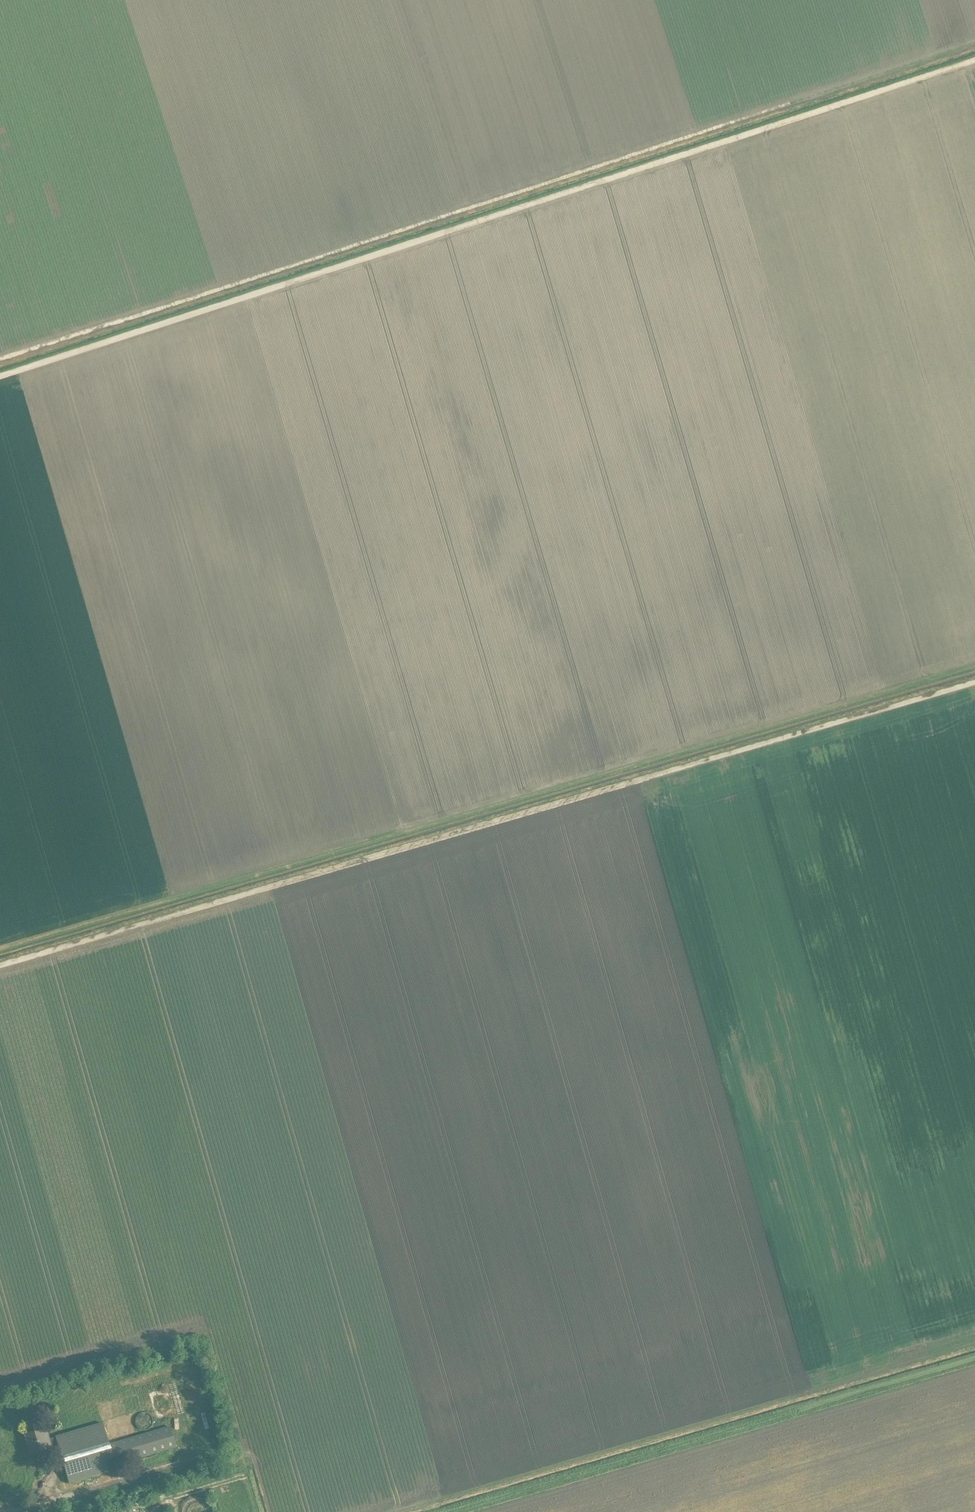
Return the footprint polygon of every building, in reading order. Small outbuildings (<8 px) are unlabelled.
[(203,1427),(215,1423),(214,1417),(201,1421),(203,1427)] [(56,1437),(58,1445),(69,1483),(116,1469),(114,1465),(108,1444),(102,1423),(56,1436),(56,1437)] [(108,1444),(114,1465),(176,1447),(170,1426),(108,1444)] [(45,1429),(26,1434),(31,1453),(58,1445),(56,1437),(48,1439),(45,1429)]
